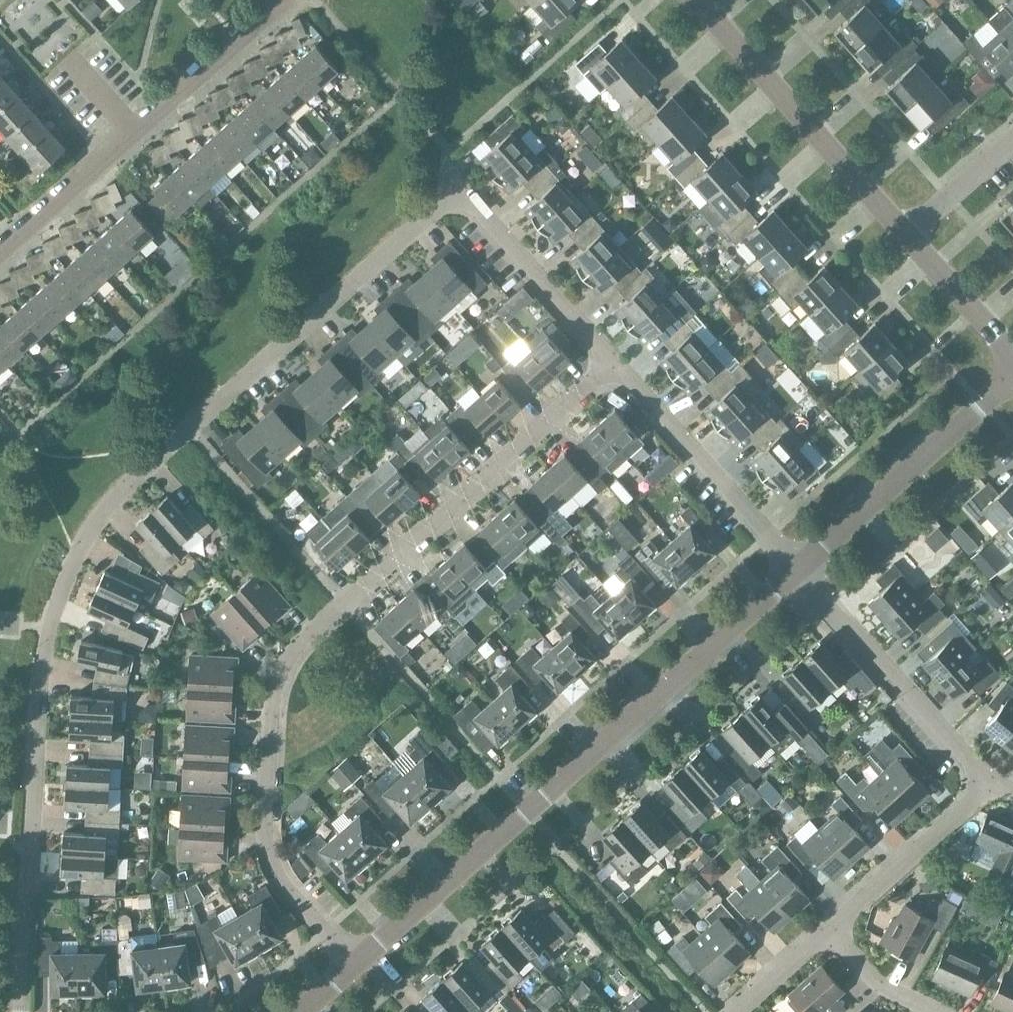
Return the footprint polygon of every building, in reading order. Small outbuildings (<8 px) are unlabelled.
[(129,9),(139,0),(121,0),(129,9)] [(534,4),(545,17),(536,25),(552,43),(580,19),(570,8),(579,0),(539,0),(534,4)] [(818,14),(834,0),(806,0),(818,14)] [(843,8),(851,16),(834,32),(852,52),(882,24),(865,5),(870,0),(852,0),(843,8)] [(938,12),(959,0),(932,0),(938,12)] [(988,21),(1012,48),(1012,0),(988,21)] [(300,18),(292,21),(299,38),(307,35),(300,18)] [(882,24),(852,52),(870,72),(887,56),(895,65),(913,49),(914,49),(917,45),(903,29),(894,37),(882,24)] [(283,32),(275,36),(282,53),(291,50),(283,32)] [(999,33),(983,47),(972,35),(963,44),(980,63),(989,55),(1008,75),(1012,71),(1012,48),(999,33)] [(609,85),(637,60),(621,41),(602,57),(594,48),(575,65),(591,82),(599,75),(609,85)] [(299,60),(322,85),(338,70),(316,45),(299,60)] [(259,50),(266,67),(274,64),(267,47),(259,50)] [(921,58),(914,49),(913,49),(895,65),(903,74),(886,89),(903,109),(934,82),(922,69),(929,63),(923,56),(921,58)] [(283,74),(306,99),(322,85),(299,60),(283,74)] [(636,95),(654,79),(637,60),(609,85),(625,104),(617,111),(626,121),(644,104),(636,95)] [(243,64),(250,81),(258,78),(251,61),(243,64)] [(306,99),(283,74),(267,89),(289,114),(306,99)] [(972,101),(980,95),(987,103),(1005,89),(993,74),(976,87),(970,80),(961,87),(972,101)] [(235,76),(227,79),(234,96),(242,93),(235,76)] [(0,78),(0,110),(17,95),(2,77),(0,78)] [(945,95),(934,82),(903,109),(921,129),(938,114),(947,124),(969,104),(954,87),(945,95)] [(289,114),(267,89),(251,103),(273,128),(289,114)] [(219,90),(211,93),(218,110),(226,107),(219,90)] [(33,112),(17,95),(0,110),(0,128),(7,136),(33,112)] [(671,98),(653,114),(644,104),(626,121),(635,132),(643,124),(659,142),(688,116),(671,98)] [(235,118),(257,143),(273,128),(251,103),(235,118)] [(203,105),(195,108),(201,125),(209,122),(203,105)] [(22,154),(49,130),(33,112),(7,136),(22,153),(22,154)] [(492,178),(529,146),(519,134),(522,132),(523,126),(512,115),(489,136),(497,145),(480,160),(486,166),(487,170),(489,174),(492,178)] [(667,168),(676,178),(695,161),(686,152),(705,135),(688,116),(659,142),(676,160),(667,168)] [(257,143),(235,118),(218,132),(241,157),(257,143)] [(186,119),(178,122),(185,139),(193,136),(186,119)] [(39,172),(65,148),(49,130),(22,154),(22,153),(13,162),(20,170),(29,161),(39,172)] [(241,157),(218,132),(202,146),(225,171),(241,157)] [(170,133),(162,136),(169,154),(177,150),(170,133)] [(225,171),(202,146),(186,161),(208,186),(225,171)] [(526,178),(534,186),(551,171),(558,165),(546,151),(540,151),(536,154),(529,146),(492,178),(496,181),(499,184),(503,186),(510,193),(526,178)] [(154,148),(146,151),(153,168),(161,165),(154,148)] [(579,188),(607,167),(595,150),(566,171),(579,188)] [(704,171),(695,161),(676,178),(685,188),(694,180),(710,199),(739,173),(722,154),(704,171)] [(208,186),(186,161),(170,175),(192,200),(208,186)] [(558,165),(551,171),(534,186),(541,195),(525,210),(531,217),(532,220),(534,225),(537,229),(570,199),(571,200),(574,196),(566,187),(570,184),(570,179),(558,165)] [(139,188),(149,184),(143,169),(133,173),(139,188)] [(718,224),(727,235),(746,218),(737,208),(755,192),(739,173),(710,199),(726,217),(718,224)] [(192,200),(170,175),(153,190),(158,194),(150,201),(168,222),(192,200)] [(115,182),(107,186),(114,203),(122,199),(115,182)] [(99,197),(91,200),(98,217),(106,214),(99,197)] [(544,234),(548,236),(555,243),(571,228),(579,237),(597,221),(588,212),(585,215),(571,200),(570,199),(537,229),(540,231),(544,234)] [(999,217),(1012,232),(1012,205),(999,217)] [(115,225),(137,249),(154,234),(132,210),(115,225)] [(83,211),(75,214),(81,231),(89,228),(83,211)] [(746,218),(727,235),(736,245),(744,237),(761,256),(789,230),(773,211),(754,228),(746,218)] [(620,247),(597,221),(579,237),(587,246),(570,260),(576,267),(577,271),(579,275),(582,279),(616,250),(620,247)] [(99,239),(121,264),(137,249),(115,225),(99,239)] [(59,229),(65,246),(73,243),(67,226),(59,229)] [(806,249),(789,230),(761,256),(765,260),(756,268),(778,291),(796,275),(788,265),(806,249)] [(648,235),(633,255),(647,266),(662,246),(648,235)] [(83,253),(105,278),(121,264),(99,239),(83,253)] [(42,243),(49,260),(57,257),(51,240),(42,243)] [(438,264),(426,275),(452,303),(451,304),(459,313),(477,297),(474,293),(485,283),(449,243),(433,258),(438,264)] [(630,266),(616,250),(582,279),(585,282),(589,285),(593,287),(600,294),(616,279),(624,287),(641,272),(633,262),(630,266)] [(66,268),(88,292),(105,278),(83,253),(66,268)] [(26,258),(33,275),(41,272),(34,255),(26,258)] [(624,287),(631,296),(615,311),(621,318),(622,321),(624,326),(627,330),(664,297),(650,281),(654,277),(646,267),(641,272),(624,287)] [(88,292),(66,268),(50,282),(72,307),(88,292)] [(805,284),(796,275),(778,291),(793,309),(802,301),(811,312),(840,287),(823,268),(805,284)] [(18,269),(10,272),(17,289),(25,286),(18,269)] [(392,294),(428,334),(440,324),(435,318),(451,304),(452,303),(426,275),(414,285),(409,279),(392,294)] [(72,307),(50,282),(34,296),(56,321),(72,307)] [(0,284),(0,302),(1,304),(9,300),(2,283),(0,284)] [(516,294),(526,305),(533,299),(523,287),(516,294)] [(838,322),(857,306),(840,287),(811,312),(828,330),(819,338),(828,348),(847,332),(838,322)] [(428,334),(392,294),(376,308),(382,315),(370,325),(395,354),(412,339),(417,344),(428,334)] [(18,311),(40,336),(56,321),(34,296),(18,311)] [(634,335),(638,337),(644,344),(661,329),(669,338),(686,322),(664,297),(627,330),(630,332),(634,335)] [(788,304),(780,311),(791,324),(799,316),(788,304)] [(756,308),(744,316),(751,325),(763,317),(756,308)] [(2,325),(24,350),(40,336),(18,311),(2,325)] [(672,380),(709,347),(693,330),(699,325),(692,317),(686,322),(669,338),(676,346),(660,361),(666,368),(667,372),(669,376),(672,380)] [(548,335),(532,350),(554,375),(571,360),(561,349),(570,341),(553,323),(544,331),(548,335)] [(8,364),(24,350),(2,325),(0,327),(0,356),(8,364)] [(395,354),(370,325),(358,336),(352,330),(336,344),(372,385),(383,374),(378,369),(395,354)] [(846,351),(862,369),(891,344),(874,325),(855,341),(847,332),(828,348),(837,359),(846,351)] [(372,385),(336,344),(319,359),(325,365),(313,376),(339,404),(355,389),(360,395),(372,385)] [(907,362),(891,344),(862,369),(879,388),(870,396),(879,405),(898,388),(889,379),(907,362)] [(706,379),(714,388),(731,372),(709,347),(672,380),(675,383),(679,385),(683,387),(689,394),(706,379)] [(537,390),(554,375),(532,350),(515,364),(512,360),(503,368),(520,386),(528,379),(537,390)] [(549,402),(583,370),(574,360),(540,392),(549,402)] [(763,389),(740,364),(731,372),(714,388),(721,397),(705,411),(711,418),(712,422),(714,426),(717,430),(754,397),(763,389)] [(4,391),(24,375),(16,366),(0,378),(0,386),(4,391)] [(825,367),(812,378),(823,391),(836,380),(825,367)] [(339,404),(313,376),(301,386),(296,380),(279,395),(315,435),(327,425),(322,419),(339,404)] [(498,380),(482,394),(504,420),(520,405),(498,380)] [(487,434),(504,420),(482,394),(465,409),(461,405),(453,412),(469,431),(478,424),(487,434)] [(257,426),(282,455),(299,440),(304,445),(315,435),(279,395),(263,409),(268,415),(257,426)] [(724,436),(728,438),(734,445),(751,430),(759,438),(776,423),(754,397),(717,430),(720,433),(724,436)] [(643,442),(641,439),(650,431),(633,412),(624,420),(615,410),(598,424),(627,457),(643,442)] [(461,439),(469,431),(453,412),(444,420),(441,417),(424,432),(431,440),(431,439),(454,464),(470,450),(461,439)] [(781,419),(776,423),(759,438),(766,447),(750,462),(756,469),(757,472),(759,477),(762,481),(795,451),(795,450),(798,447),(803,443),(781,419)] [(611,471),(627,457),(598,424),(582,439),(590,449),(582,456),(599,476),(608,469),(611,471)] [(282,455),(257,426),(245,437),(239,431),(222,446),(258,486),(270,475),(265,470),(282,455)] [(431,439),(431,440),(415,454),(404,442),(395,450),(398,452),(413,469),(422,462),(437,479),(454,464),(431,439)] [(821,473),(798,447),(795,450),(795,451),(762,481),(765,483),(769,486),(773,488),(779,495),(796,480),(804,489),(821,473)] [(825,477),(835,469),(816,447),(806,455),(825,477)] [(332,471),(347,488),(368,469),(353,452),(332,471)] [(398,452),(372,474),(381,484),(404,509),(420,494),(411,484),(419,476),(413,469),(398,452)] [(565,454),(548,469),(570,494),(587,479),(598,491),(606,484),(599,476),(582,456),(573,464),(565,454)] [(555,508),(570,494),(548,469),(532,484),(541,495),(533,502),(561,534),(571,526),(555,508)] [(381,484),(372,474),(347,496),(371,523),(380,516),(387,524),(404,509),(381,484)] [(1012,518),(1012,482),(996,496),(986,485),(963,505),(981,524),(989,516),(1001,528),(1012,518)] [(167,496),(151,510),(180,542),(188,551),(213,529),(194,507),(184,515),(167,496)] [(347,496),(322,518),(331,529),(354,554),(370,539),(363,531),(371,523),(347,496)] [(498,514),(526,546),(543,531),(553,542),(561,534),(533,502),(524,510),(515,499),(498,514)] [(672,541),(696,568),(715,551),(698,532),(706,525),(690,506),(681,514),(690,525),(672,541)] [(180,542),(151,510),(135,525),(152,544),(143,552),(162,574),(179,559),(171,550),(180,542)] [(488,536),(480,544),(495,561),(501,568),(526,546),(498,514),(481,529),(488,536)] [(337,568),(354,554),(331,529),(322,518),(307,532),(310,536),(301,545),(319,565),(328,558),(337,568)] [(1001,528),(1012,542),(1012,518),(1001,528)] [(628,552),(639,542),(619,520),(608,529),(628,552)] [(922,545),(942,565),(958,548),(938,529),(922,545)] [(677,585),(696,568),(672,541),(660,551),(651,541),(635,555),(652,574),(661,566),(677,585)] [(464,544),(448,558),(470,584),(476,590),(488,579),(493,584),(506,573),(501,568),(495,561),(480,544),(471,551),(464,544)] [(612,594),(636,621),(655,604),(638,585),(649,576),(629,553),(618,563),(621,567),(614,573),(624,584),(612,594)] [(470,584),(448,558),(431,573),(434,576),(425,584),(454,615),(465,605),(465,599),(476,590),(470,584)] [(885,620),(911,596),(918,590),(894,564),(876,580),(884,589),(869,602),(885,620)] [(105,571),(96,591),(135,608),(144,589),(155,594),(160,582),(134,570),(128,581),(105,571)] [(236,592),(264,625),(279,612),(281,615),(291,607),(260,571),(236,592)] [(445,623),(454,615),(425,584),(417,591),(414,588),(398,603),(420,628),(437,614),(445,623)] [(135,608),(96,591),(87,610),(111,621),(105,632),(143,649),(149,637),(127,627),(135,608)] [(250,637),(264,625),(236,592),(212,614),(244,649),(253,640),(250,637)] [(919,605),(911,596),(885,620),(900,637),(915,624),(925,634),(945,616),(939,609),(945,604),(934,592),(919,605)] [(636,621),(612,594),(601,604),(591,594),(584,600),(581,596),(572,604),(592,626),(601,619),(617,638),(636,621)] [(404,643),(420,628),(398,603),(381,618),(404,643)] [(553,647),(577,674),(595,657),(578,638),(587,631),(570,612),(561,620),(571,631),(553,647)] [(925,665),(939,681),(965,657),(957,648),(968,638),(953,621),(931,641),(940,651),(925,665)] [(98,682),(127,687),(135,655),(122,652),(123,650),(81,641),(76,662),(101,668),(98,682)] [(802,659),(829,689),(841,679),(850,690),(857,684),(865,692),(875,684),(851,658),(842,666),(821,642),(802,659)] [(577,674),(553,647),(541,658),(532,647),(516,661),(533,679),(541,672),(558,691),(577,674)] [(259,661),(273,676),(281,668),(267,653),(259,661)] [(189,687),(232,689),(233,670),(238,671),(238,658),(191,655),(189,687)] [(442,655),(421,670),(429,681),(450,667),(442,655)] [(965,657),(939,681),(955,698),(970,685),(979,695),(1001,675),(984,657),(973,666),(965,657)] [(811,706),(829,689),(802,659),(783,676),(802,696),(793,705),(809,723),(819,715),(811,706)] [(493,700),(517,727),(528,718),(529,720),(536,714),(534,712),(536,710),(519,692),(527,684),(511,665),(495,679),(505,690),(493,700)] [(70,717),(113,720),(125,720),(126,700),(127,687),(98,682),(97,697),(72,696),(70,717)] [(1012,729),(1012,687),(1007,682),(988,704),(997,712),(984,727),(1003,742),(1012,729)] [(231,708),(232,689),(189,687),(187,719),(235,721),(235,708),(231,708)] [(760,696),(742,713),(769,743),(777,752),(804,728),(779,700),(771,708),(760,696)] [(517,727),(493,700),(482,711),(472,700),(453,717),(470,736),(482,725),(498,744),(517,727)] [(769,743),(742,713),(723,730),(742,750),(733,758),(753,780),(762,773),(750,760),(769,743)] [(94,753),(123,755),(124,736),(120,731),(113,731),(113,720),(70,717),(69,739),(95,740),(94,753)] [(185,757),(228,759),(229,740),(234,740),(234,727),(187,725),(185,757)] [(1003,742),(1012,751),(1012,729),(1003,742)] [(459,750),(442,731),(434,739),(450,758),(459,750)] [(404,774),(431,804),(451,786),(436,770),(445,762),(418,732),(409,740),(416,748),(409,754),(417,763),(404,774)] [(881,775),(911,809),(929,793),(909,771),(918,763),(900,743),(883,758),(890,767),(881,775)] [(682,766),(709,797),(721,786),(730,797),(746,783),(728,763),(719,770),(701,749),(682,766)] [(66,785),(109,788),(111,767),(122,768),(123,755),(94,753),(93,766),(68,764),(66,785)] [(228,759),(185,757),(183,789),(231,791),(231,778),(227,778),(228,759)] [(800,776),(809,784),(822,769),(813,761),(800,776)] [(411,822),(431,804),(404,774),(396,765),(376,783),(373,779),(364,788),(387,814),(396,806),(411,822)] [(709,797),(682,766),(663,783),(682,804),(673,811),(692,832),(707,818),(698,807),(709,797)] [(893,825),(911,809),(881,775),(863,791),(846,772),(837,780),(865,811),(873,803),(893,825)] [(90,821),(119,823),(120,810),(108,809),(109,788),(66,785),(65,807),(91,808),(90,821)] [(181,826),(224,829),(225,810),(229,810),(230,797),(183,794),(181,826)] [(821,828),(851,862),(869,846),(850,824),(859,816),(841,796),(832,804),(839,812),(821,828)] [(340,831),(367,861),(387,843),(372,827),(381,819),(361,797),(345,811),(353,820),(340,831)] [(622,819),(650,850),(661,840),(671,850),(686,836),(668,816),(660,823),(641,803),(622,819)] [(988,814),(976,841),(1000,852),(993,868),(1012,877),(1012,825),(988,814)] [(638,860),(650,850),(622,819),(604,836),(620,854),(610,862),(631,885),(648,871),(638,860)] [(119,823),(90,821),(89,834),(64,832),(62,854),(105,856),(106,835),(118,836),(119,823)] [(224,829),(181,826),(179,858),(227,861),(227,848),(223,848),(224,829)] [(851,862),(821,828),(803,844),(796,836),(787,844),(805,864),(814,856),(833,878),(851,862)] [(340,831),(328,842),(320,833),(303,848),(323,871),(332,863),(347,879),(367,861),(340,831)] [(600,869),(607,862),(593,846),(585,854),(600,869)] [(761,882),(792,915),(810,899),(790,877),(799,870),(778,846),(762,860),(772,872),(761,882)] [(117,857),(105,856),(62,854),(61,875),(87,876),(86,892),(115,894),(117,857)] [(309,885),(319,878),(310,864),(299,871),(309,885)] [(652,879),(670,890),(677,878),(659,867),(652,879)] [(792,915),(761,882),(744,897),(736,889),(727,897),(745,918),(754,910),(773,931),(792,915)] [(194,904),(203,898),(195,885),(186,891),(194,904)] [(239,916),(259,950),(282,937),(271,918),(281,912),(266,886),(247,897),(253,907),(239,916)] [(170,910),(187,908),(185,891),(168,894),(170,910)] [(881,942),(912,959),(931,925),(943,932),(957,906),(943,898),(941,903),(932,898),(926,911),(921,913),(907,905),(898,921),(894,918),(881,942)] [(702,935),(732,969),(750,952),(731,931),(739,923),(721,903),(705,917),(713,925),(702,935)] [(521,909),(501,927),(528,957),(540,971),(541,970),(541,969),(554,958),(550,954),(574,932),(554,910),(545,918),(542,914),(533,922),(521,909)] [(259,950),(239,916),(224,925),(218,914),(197,926),(211,967),(231,955),(236,964),(259,950)] [(487,970),(507,992),(523,977),(515,968),(528,957),(501,927),(481,945),(496,961),(487,970)] [(159,947),(164,986),(191,983),(188,961),(204,958),(194,929),(174,932),(176,944),(159,947)] [(164,986),(159,947),(157,933),(133,936),(133,938),(118,940),(119,970),(121,970),(135,968),(138,990),(164,986)] [(732,969),(702,935),(691,945),(683,936),(667,951),(686,971),(694,963),(714,985),(732,969)] [(79,993),(78,953),(61,953),(61,941),(52,941),(52,936),(40,936),(38,971),(52,971),(52,993),(79,993)] [(78,953),(79,993),(106,992),(105,971),(119,970),(118,940),(95,940),(95,953),(78,953)] [(946,948),(933,977),(971,994),(977,983),(987,988),(999,961),(974,950),(970,959),(946,948)] [(443,979),(470,1009),(482,998),(491,1007),(507,992),(487,970),(478,978),(463,962),(443,979)] [(822,1010),(843,991),(822,967),(790,995),(792,997),(789,1003),(796,1011),(802,1008),(805,1011),(824,1011),(822,1010)] [(1005,972),(992,1003),(1011,1011),(1012,1011),(1012,976),(1005,972)] [(233,978),(244,995),(252,990),(241,973),(233,978)] [(470,1009),(443,979),(423,997),(436,1011),(466,1011),(470,1009)] [(641,993),(620,1011),(658,1011),(641,993)] [(981,1005),(970,1001),(965,1011),(978,1011),(981,1005)]
